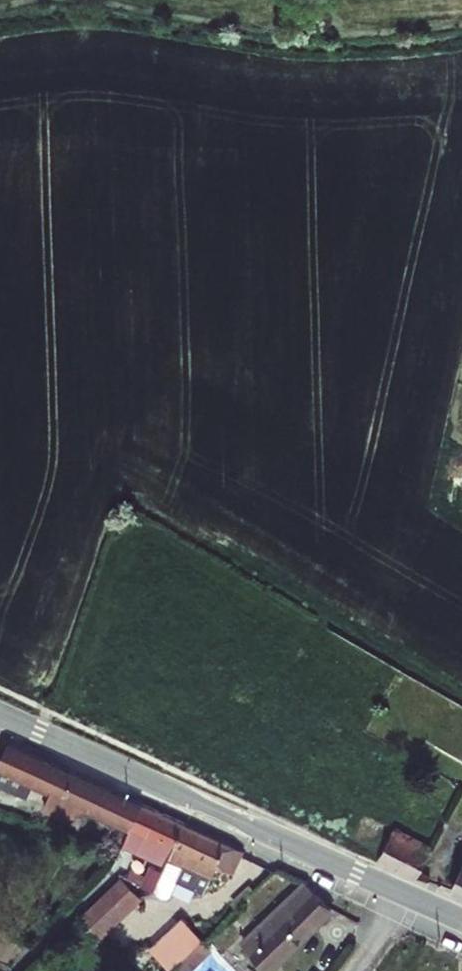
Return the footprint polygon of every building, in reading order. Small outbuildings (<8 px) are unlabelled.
[(404,820),(394,844),(429,860),(439,836),(404,820)] [(255,856),(193,827),(160,897),(178,904),(189,881),(216,894),(229,866),(247,874),(255,856)] [(296,870),(288,867),(276,878),(282,885),(296,870)] [(148,878),(134,871),(125,884),(143,891),(148,878)] [(83,923),(103,945),(145,905),(125,884),(83,923)] [(264,954),(280,968),(336,911),(312,887),(254,945),(264,954)] [(164,951),(181,969),(210,942),(193,923),(164,951)] [(5,956),(14,939),(0,932),(0,953),(5,956)]
